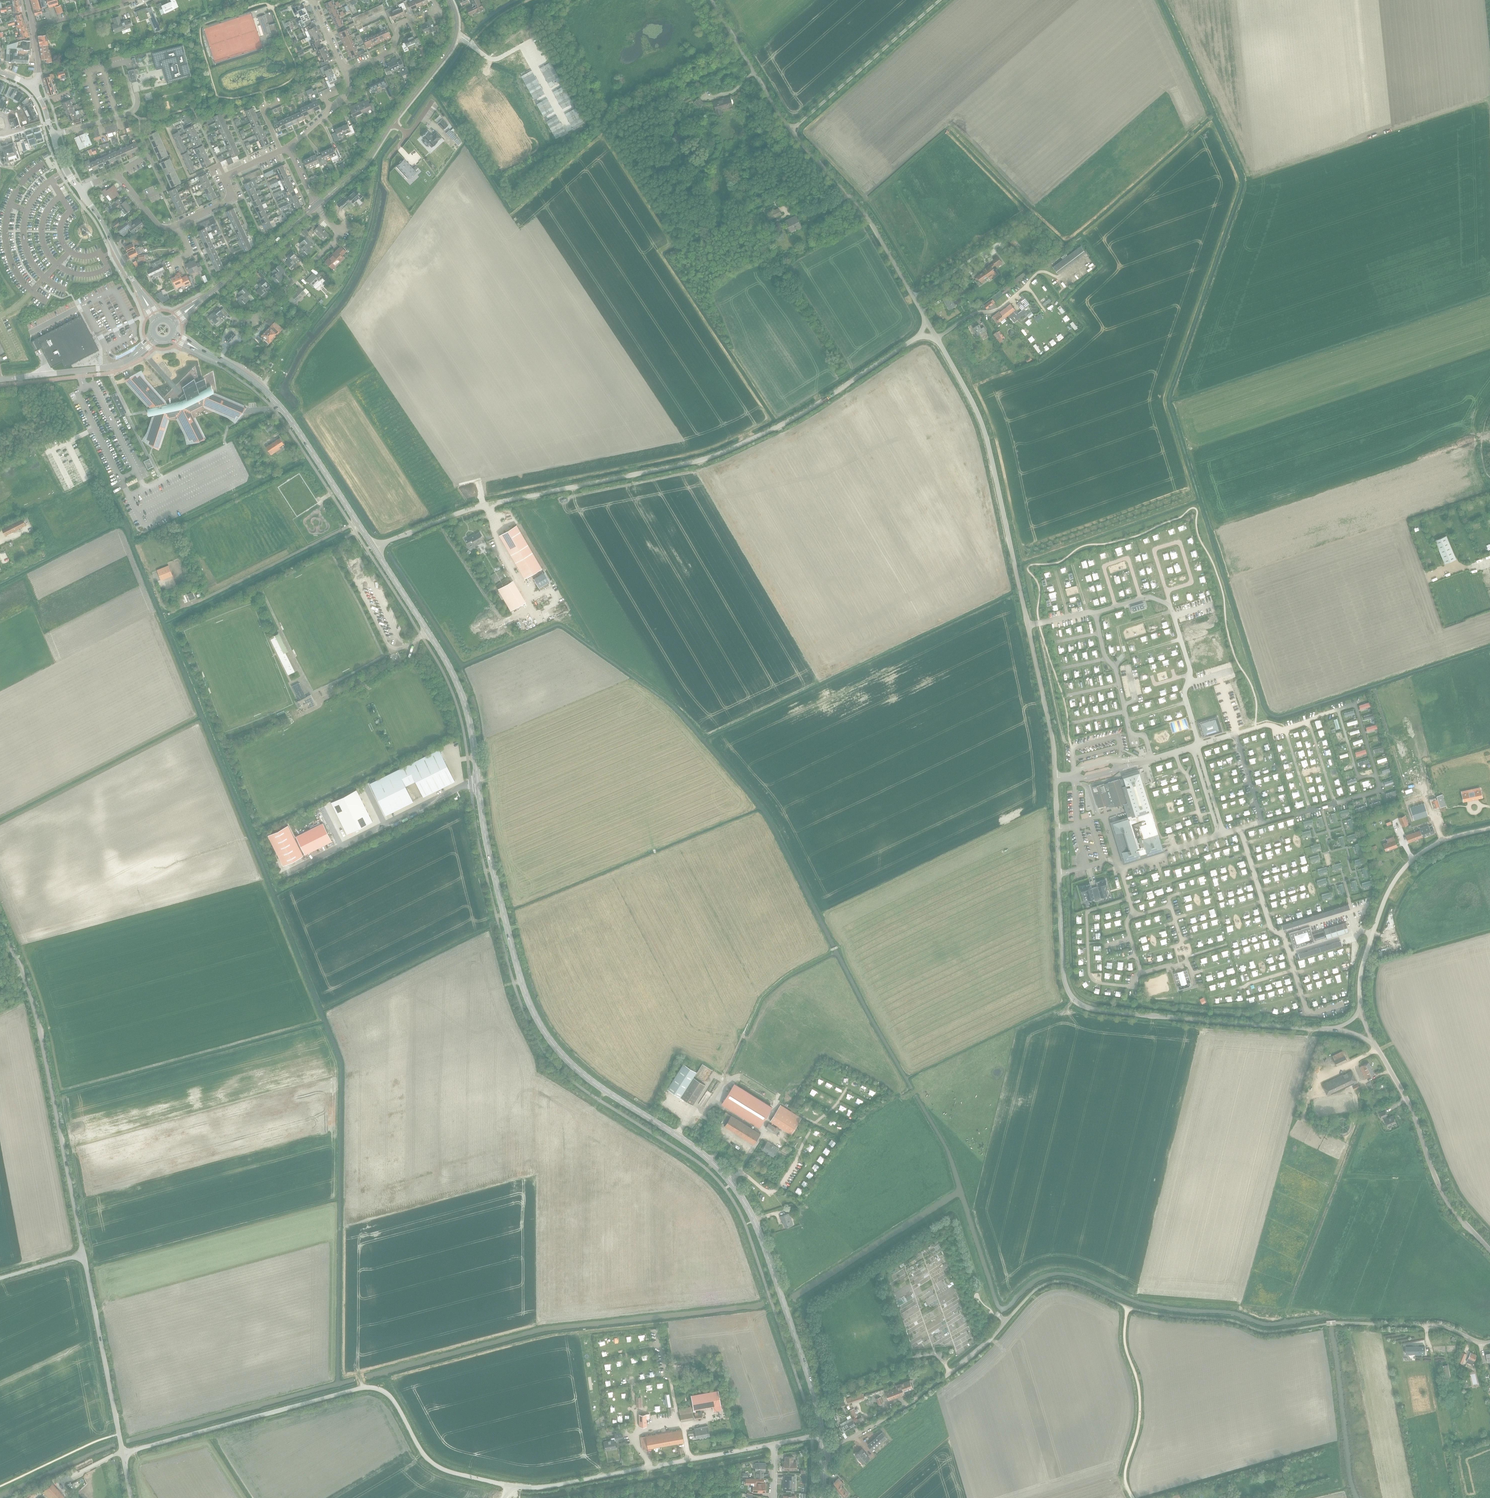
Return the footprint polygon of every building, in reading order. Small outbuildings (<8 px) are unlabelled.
[(33,9),(40,7),(42,13),(46,11),(45,8),(43,0),(31,0),(33,9)] [(171,1),(162,5),(161,3),(157,4),(160,9),(163,8),(165,13),(179,6),(176,0),(171,0),(171,1)] [(327,8),(335,5),(332,0),(331,0),(325,3),(327,8)] [(417,7),(414,0),(411,0),(408,2),(407,0),(406,0),(404,1),(407,7),(410,6),(411,9),(417,7)] [(467,8),(470,14),(476,11),(476,12),(483,8),(482,6),(479,0),(470,0),(473,5),(467,8)] [(399,7),(395,9),(399,17),(405,14),(403,10),(406,9),(403,2),(398,4),(399,7)] [(299,13),(300,16),(307,13),(304,6),(301,7),(300,4),(292,7),(295,14),(299,13)] [(57,13),(63,12),(60,5),(54,6),(57,13)] [(337,10),(335,5),(327,8),(330,13),(337,10)] [(377,6),(368,10),(371,15),(379,12),(377,6)] [(147,7),(135,12),(138,20),(148,16),(150,19),(155,31),(161,29),(158,21),(157,21),(151,8),(148,9),(147,7)] [(399,17),(395,9),(391,10),(390,8),(385,10),(388,17),(391,15),(393,20),(399,17)] [(339,15),(337,10),(330,13),(332,18),(339,15)] [(360,14),(363,19),(371,15),(368,10),(360,14)] [(11,22),(24,19),(22,12),(15,15),(15,17),(13,18),(13,19),(7,21),(8,24),(11,22)] [(302,19),(298,21),(296,22),(297,23),(299,22),(300,25),(298,26),(300,28),(309,24),(308,21),(310,20),(307,13),(300,16),(302,19)] [(264,35),(271,32),(265,14),(258,17),(264,35)] [(341,20),(339,15),(332,18),(334,23),(341,20)] [(120,22),(118,16),(113,18),(114,21),(115,24),(112,25),(113,26),(114,29),(113,29),(114,31),(115,32),(122,30),(121,29),(133,25),(131,21),(128,22),(127,20),(120,22)] [(11,22),(8,24),(8,26),(13,24),(12,24),(15,24),(14,22),(17,21),(18,24),(16,25),(16,27),(18,27),(26,24),(24,19),(11,22)] [(379,20),(376,21),(378,25),(381,31),(385,40),(391,37),(387,28),(384,30),(383,29),(381,23),(379,20)] [(430,31),(434,29),(430,20),(425,22),(426,24),(422,26),(424,31),(429,29),(430,31)] [(20,32),(27,30),(26,24),(18,27),(20,32)] [(310,36),(319,32),(316,25),(313,27),(311,24),(304,27),(305,31),(308,30),(310,36)] [(347,29),(338,33),(341,38),(341,39),(350,35),(350,34),(347,29)] [(20,32),(21,36),(16,37),(17,39),(30,36),(28,30),(27,30),(20,32)] [(379,42),(385,40),(381,31),(375,34),(379,42)] [(322,37),(319,32),(310,36),(305,38),(306,41),(312,39),(313,41),(311,42),(312,46),(320,42),(318,39),(322,37)] [(39,45),(48,43),(46,34),(38,35),(38,39),(39,45)] [(375,34),(369,36),(373,45),(379,42),(375,34)] [(350,35),(341,39),(344,44),(353,40),(350,35)] [(403,39),(404,42),(402,43),(403,45),(401,45),(404,52),(408,50),(406,46),(413,42),(415,46),(420,43),(418,37),(414,39),(412,35),(403,39)] [(367,48),(373,45),(369,36),(363,39),(367,48)] [(27,63),(29,40),(23,40),(23,48),(17,47),(17,42),(7,44),(5,60),(9,61),(27,63)] [(353,40),(344,44),(346,50),(355,46),(353,40)] [(318,56),(320,56),(327,52),(326,50),(327,50),(326,46),(322,48),(321,44),(313,48),(315,51),(317,50),(319,53),(317,54),(318,56)] [(183,45),(152,53),(156,70),(163,68),(167,82),(191,76),(183,45)] [(355,46),(346,50),(349,56),(353,54),(354,57),(364,53),(362,50),(358,52),(355,46)] [(46,50),(40,51),(41,59),(48,59),(48,62),(52,61),(50,49),(48,50),(46,50)] [(327,59),(331,58),(329,54),(328,54),(327,52),(320,56),(322,61),(320,62),(321,66),(329,63),(327,59)] [(399,66),(400,69),(399,69),(402,76),(409,73),(406,66),(403,67),(400,60),(397,61),(395,57),(392,59),(393,61),(387,63),(389,68),(384,70),(387,75),(391,73),(390,70),(399,66)] [(550,62),(540,68),(543,74),(554,68),(550,62)] [(326,73),(327,76),(334,73),(331,66),(328,68),(327,64),(319,68),(322,75),(326,73)] [(554,68),(543,74),(547,81),(557,75),(554,68)] [(134,69),(128,71),(129,74),(131,83),(137,81),(134,69)] [(532,70),(521,76),(524,82),(535,76),(532,70)] [(50,77),(54,76),(53,73),(49,74),(50,75),(43,78),(48,95),(55,92),(50,77)] [(334,82),(337,80),(334,73),(327,76),(329,80),(325,81),(328,88),(335,85),(336,85),(334,82)] [(557,75),(547,81),(550,87),(561,81),(557,75)] [(535,76),(524,82),(528,89),(539,83),(535,76)] [(372,79),(367,82),(370,89),(371,89),(372,92),(377,90),(376,87),(380,85),(382,88),(382,87),(387,85),(383,78),(379,80),(378,77),(375,78),(374,77),(372,78),(372,79)] [(539,83),(528,89),(532,95),(542,89),(539,83)] [(9,86),(6,93),(10,95),(10,96),(14,99),(15,97),(18,100),(22,94),(23,93),(18,90),(17,92),(15,90),(16,89),(9,86)] [(563,86),(553,92),(555,96),(566,90),(563,86)] [(542,89),(532,95),(534,99),(545,93),(542,89)] [(566,90),(555,96),(557,100),(568,94),(566,90)] [(568,94),(557,100),(560,104),(570,98),(568,94)] [(720,109),(733,105),(731,97),(713,101),(717,115),(722,114),(720,109)] [(64,109),(73,105),(71,101),(74,100),(73,98),(62,103),(64,109)] [(547,98),(536,104),(540,110),(551,104),(547,98)] [(570,98),(560,104),(562,109),(573,103),(570,98)] [(362,112),(371,108),(367,99),(358,103),(362,112)] [(317,100),(311,103),(315,110),(320,108),(317,100)] [(31,101),(22,105),(24,110),(26,109),(29,115),(27,116),(29,120),(38,116),(36,112),(33,106),(31,101)] [(315,110),(311,103),(306,106),(309,113),(315,110)] [(362,112),(358,103),(349,107),(353,116),(362,112)] [(73,105),(64,109),(67,114),(75,110),(74,107),(76,106),(75,104),(73,105)] [(551,104),(540,110),(543,117),(554,111),(551,104)] [(309,113),(306,106),(300,108),(301,111),(304,118),(305,118),(304,116),(309,113)] [(247,114),(249,117),(256,113),(253,107),(246,111),(247,114)] [(575,108),(565,114),(567,118),(578,112),(575,108)] [(80,115),(80,113),(78,109),(75,110),(67,114),(69,120),(74,118),(75,119),(74,120),(75,120),(80,118),(79,116),(80,115)] [(301,111),(296,114),(299,121),(304,118),(301,111)] [(578,112),(567,118),(570,122),(580,116),(578,112)] [(214,116),(216,122),(224,119),(221,113),(214,116)] [(259,119),(256,113),(249,117),(251,123),(259,119)] [(239,121),(249,117),(247,114),(235,120),(236,122),(239,121)] [(299,121),(296,114),(290,116),(293,124),(299,121)] [(557,115),(546,121),(550,128),(560,122),(557,115)] [(16,116),(9,119),(10,122),(11,121),(12,126),(19,124),(17,119),(16,116)] [(290,116),(284,119),(287,126),(293,124),(290,116)] [(580,116),(570,122),(573,129),(584,123),(580,116)] [(442,118),(437,123),(443,129),(448,125),(442,118)] [(226,124),(224,119),(216,122),(219,128),(226,124)] [(261,125),(259,119),(251,123),(254,128),(261,125)] [(287,126),(284,119),(278,122),(282,129),(287,126)] [(560,122),(550,128),(553,134),(564,128),(560,122)] [(229,130),(226,124),(219,128),(222,134),(229,130)] [(347,124),(341,126),(344,134),(350,131),(352,134),(355,132),(351,125),(348,126),(347,124)] [(185,129),(187,133),(196,129),(194,125),(185,129)] [(264,131),(261,125),(254,128),(257,134),(264,131)] [(333,133),(331,134),(335,141),(337,140),(340,139),(342,138),(341,135),(344,134),(341,126),(335,129),(336,132),(333,133)] [(564,128),(553,134),(555,138),(566,132),(564,128)] [(189,138),(198,134),(196,129),(187,133),(189,138)] [(450,129),(446,132),(453,140),(456,136),(450,129)] [(40,130),(26,134),(29,145),(43,141),(40,130)] [(232,136),(229,130),(222,134),(224,139),(232,136)] [(156,131),(148,134),(151,140),(153,146),(156,152),(159,159),(160,162),(163,168),(166,175),(169,181),(171,187),(180,183),(177,177),(174,171),(171,165),(169,159),(172,157),(170,154),(167,155),(164,149),(161,143),(159,136),(156,131)] [(267,137),(264,131),(257,134),(259,140),(267,137)] [(436,132),(432,135),(428,131),(422,136),(425,140),(423,142),(426,146),(429,144),(432,147),(438,141),(437,141),(441,137),(436,132)] [(80,149),(92,143),(87,132),(75,137),(80,149)] [(200,138),(198,134),(189,138),(191,142),(200,138)] [(235,142),(232,136),(224,139),(227,145),(235,142)] [(269,143),(267,137),(259,140),(262,146),(269,143)] [(194,147),(202,143),(200,138),(191,142),(194,147)] [(0,154),(0,156),(2,164),(9,162),(7,156),(15,154),(16,158),(19,157),(17,151),(16,152),(13,142),(8,143),(8,144),(1,146),(3,153),(0,154)] [(136,142),(130,144),(133,152),(139,149),(136,142)] [(237,147),(235,142),(227,145),(230,151),(237,147)] [(125,147),(128,154),(133,152),(130,144),(125,147)] [(196,153),(205,149),(203,145),(194,149),(196,153)] [(338,158),(341,156),(337,147),(334,149),(333,146),(327,149),(331,157),(336,154),(338,158)] [(125,147),(119,149),(122,157),(128,154),(125,147)] [(234,156),(237,155),(240,153),(237,147),(230,151),(233,157),(234,156)] [(119,149),(113,152),(116,159),(122,157),(119,149)] [(199,158),(207,154),(205,149),(196,153),(199,158)] [(325,160),(331,157),(327,149),(321,152),(322,154),(319,155),(323,164),(326,163),(325,160)] [(101,154),(102,157),(105,164),(110,162),(107,155),(106,152),(101,154)] [(116,159),(113,152),(107,155),(110,162),(116,159)] [(199,158),(201,162),(209,159),(207,154),(199,158)] [(316,155),(310,157),(313,165),(314,166),(316,166),(315,164),(319,162),(320,166),(323,164),(319,155),(317,157),(316,155)] [(102,157),(96,159),(99,167),(105,164),(102,157)] [(310,157),(304,160),(307,168),(308,171),(311,170),(309,167),(313,165),(310,157)] [(404,158),(398,164),(400,167),(399,168),(409,178),(417,172),(415,170),(418,167),(416,165),(413,168),(404,158)] [(89,159),(85,161),(88,169),(92,167),(93,169),(99,167),(96,159),(90,162),(89,159)] [(203,167),(211,163),(209,159),(201,162),(203,167)] [(283,165),(276,168),(264,174),(265,176),(274,172),(277,171),(278,174),(286,171),(283,165)] [(288,176),(286,171),(278,174),(281,180),(288,176)] [(194,178),(191,179),(192,182),(191,182),(192,185),(195,184),(194,181),(195,180),(200,178),(201,182),(202,182),(209,179),(206,173),(201,176),(200,174),(196,176),(196,177),(194,178)] [(291,182),(288,176),(281,180),(278,181),(271,184),(272,187),(282,182),(283,185),(291,182)] [(244,183),(247,189),(254,186),(254,185),(252,182),(256,180),(255,178),(254,178),(251,179),(251,180),(248,182),(246,183),(244,183)] [(202,184),(204,187),(204,188),(211,185),(209,179),(202,182),(201,182),(198,183),(198,185),(202,184)] [(293,188),(291,182),(283,185),(284,188),(273,193),(274,196),(276,196),(293,188)] [(254,186),(247,189),(249,195),(256,192),(256,191),(255,187),(258,186),(257,183),(254,185),(254,186)] [(112,199),(119,194),(115,189),(116,188),(114,185),(108,189),(107,188),(103,190),(106,195),(108,194),(112,199)] [(179,193),(178,192),(177,189),(180,187),(179,185),(175,187),(169,191),(171,196),(179,193)] [(204,188),(204,187),(200,189),(201,191),(205,189),(206,193),(207,194),(214,190),(211,185),(204,188)] [(296,193),(293,188),(276,196),(277,198),(284,195),(285,198),(288,197),(296,193)] [(347,196),(338,204),(342,209),(347,204),(345,203),(349,199),(353,203),(358,198),(359,199),(362,196),(355,188),(352,191),(353,192),(348,197),(347,196)] [(259,197),(259,196),(257,193),(261,191),(260,189),(256,191),(256,192),(249,195),(252,200),(259,197)] [(171,196),(174,202),(181,198),(179,194),(183,192),(182,190),(178,192),(179,193),(171,196)] [(217,196),(214,190),(207,194),(206,193),(203,194),(204,196),(207,195),(209,199),(217,196)] [(280,204),(281,207),(298,199),(296,193),(288,197),(290,200),(280,204)] [(259,197),(252,200),(254,206),(262,203),(261,202),(260,198),(263,197),(262,195),(259,196),(259,197)] [(174,202),(177,207),(184,204),(183,203),(182,200),(185,198),(184,196),(181,198),(174,202)] [(127,212),(128,212),(128,211),(131,209),(129,206),(130,206),(126,200),(123,202),(121,199),(112,206),(115,209),(120,206),(125,213),(127,212)] [(292,205),(293,208),(301,205),(298,199),(281,207),(280,208),(281,211),(292,205)] [(262,203),(254,206),(257,212),(264,209),(264,207),(262,204),(266,202),(265,200),(261,202),(262,203)] [(187,201),(183,203),(184,204),(177,207),(179,213),(186,210),(184,205),(188,204),(187,201)] [(264,209),(257,212),(259,217),(267,214),(266,213),(265,210),(268,208),(267,206),(264,207),(264,209)] [(229,217),(236,213),(234,208),(226,211),(229,217)] [(769,220),(782,214),(779,208),(766,214),(769,220)] [(267,214),(259,217),(262,223),(269,220),(269,219),(267,215),(271,214),(270,212),(266,213),(267,214)] [(229,217),(232,222),(239,219),(236,213),(229,217)] [(797,229),(802,226),(796,215),(785,220),(790,230),(797,227),(797,229)] [(270,221),(274,219),(273,217),(269,219),(269,220),(262,223),(265,229),(272,226),(270,221)] [(130,218),(118,227),(124,235),(128,232),(128,227),(129,226),(134,233),(145,225),(140,218),(133,223),(130,218)] [(241,225),(239,219),(232,222),(234,228),(241,225)] [(118,220),(112,224),(115,228),(121,223),(118,220)] [(314,231),(323,240),(328,234),(319,225),(317,227),(312,223),(310,225),(312,227),(308,232),(310,234),(314,231)] [(234,228),(237,234),(244,230),(241,225),(234,228)] [(205,227),(203,228),(200,230),(198,230),(201,236),(208,233),(205,227)] [(247,236),(244,230),(237,234),(239,239),(247,236)] [(201,236),(203,242),(210,238),(208,233),(201,236)] [(239,239),(242,245),(249,242),(247,236),(239,239)] [(203,242),(206,247),(213,244),(210,238),(203,242)] [(309,246),(312,244),(306,238),(300,243),(302,246),(299,249),(305,255),(311,250),(309,246)] [(128,252),(136,248),(133,242),(125,246),(128,252)] [(252,247),(249,242),(242,245),(245,251),(252,247)] [(206,247),(208,253),(216,250),(213,244),(206,247)] [(341,245),(325,261),(333,269),(344,258),(342,255),(346,251),(341,245)] [(1080,246),(1052,267),(1058,274),(1086,253),(1080,246)] [(138,254),(136,248),(128,252),(131,258),(138,254)] [(208,253),(211,259),(218,255),(216,250),(208,253)] [(289,259),(285,262),(291,269),(297,264),(294,261),(296,260),(298,262),(301,260),(299,257),(298,258),(293,251),(286,256),(289,259)] [(211,259),(213,264),(221,261),(218,255),(211,259)] [(997,267),(1002,263),(997,256),(992,260),(993,262),(990,265),(983,270),(984,271),(977,276),(975,278),(977,281),(979,279),(982,283),(985,280),(984,278),(988,275),(990,279),(996,274),(991,267),(995,265),(997,267)] [(151,278),(165,271),(163,266),(160,267),(159,264),(162,263),(160,259),(151,263),(153,268),(148,270),(151,278)] [(194,269),(197,267),(198,270),(202,268),(199,262),(196,263),(194,260),(186,264),(189,271),(190,274),(195,271),(194,269)] [(216,270),(223,267),(221,261),(213,264),(216,270)] [(281,274),(284,272),(278,265),(272,271),(274,274),(271,276),(277,283),(284,277),(281,274)] [(182,277),(179,272),(176,273),(177,275),(172,278),(175,285),(176,287),(184,284),(190,281),(187,275),(182,277)] [(320,280),(322,277),(318,273),(316,275),(313,273),(306,280),(312,285),(319,279),(320,280)] [(266,289),(270,286),(264,279),(258,285),(260,287),(257,290),(263,297),(268,292),(266,289)] [(943,293),(950,289),(948,284),(940,289),(943,293)] [(241,306),(243,304),(250,299),(247,296),(250,293),(244,287),(237,293),(240,295),(237,298),(239,300),(237,302),(241,306)] [(302,296),(305,293),(299,287),(296,290),(297,290),(292,295),(291,293),(286,298),(288,299),(292,303),(294,301),(295,301),(296,301),(302,295),(302,296)] [(949,309),(951,308),(956,305),(949,294),(943,298),(949,309)] [(1018,312),(1011,303),(1000,311),(999,311),(1004,318),(1008,314),(1014,322),(1026,312),(1024,308),(1030,304),(1023,294),(1021,296),(1023,299),(1017,304),(1021,310),(1018,312)] [(985,305),(987,308),(992,305),(994,303),(992,300),(985,305)] [(229,314),(223,307),(220,310),(218,307),(208,316),(209,319),(212,319),(217,325),(223,320),(222,320),(229,314)] [(999,311),(992,316),(997,323),(1004,318),(999,311)] [(37,338),(31,342),(35,349),(41,346),(51,366),(62,361),(65,366),(93,352),(93,351),(98,349),(94,341),(84,322),(84,321),(81,315),(37,338)] [(272,340),(271,339),(276,333),(277,334),(281,331),(273,323),(261,335),(264,338),(264,339),(268,343),(269,343),(272,340)] [(978,335),(986,330),(984,326),(981,328),(979,324),(973,327),(978,335)] [(232,329),(227,337),(231,339),(235,332),(232,329)] [(193,441),(205,439),(194,417),(191,411),(203,405),(217,410),(235,418),(236,415),(239,416),(246,407),(217,394),(212,392),(214,391),(211,386),(207,388),(204,379),(196,383),(195,379),(183,387),(185,393),(182,395),(179,398),(181,401),(180,401),(167,404),(166,403),(162,398),(140,373),(137,376),(135,374),(125,379),(149,406),(150,406),(151,407),(147,408),(148,410),(148,411),(148,412),(148,414),(154,413),(146,439),(149,440),(148,442),(152,445),(153,445),(153,446),(158,449),(168,420),(169,417),(177,415),(179,420),(189,440),(192,439),(193,441)] [(127,412),(117,392),(111,395),(121,415),(127,412)] [(279,447),(284,444),(280,438),(266,447),(271,454),(280,448),(279,447)] [(144,461),(148,469),(153,466),(149,458),(144,461)] [(258,505),(250,510),(252,514),(260,509),(258,505)] [(2,529),(6,536),(15,531),(15,532),(18,530),(17,530),(26,525),(23,518),(2,529)] [(516,524),(499,535),(524,578),(542,568),(516,524)] [(480,541),(484,539),(480,532),(474,535),(474,534),(465,540),(468,545),(473,542),(474,543),(479,540),(480,541)] [(1435,540),(1444,563),(1456,558),(1446,535),(1435,540)] [(279,539),(271,544),(274,547),(281,542),(279,539)] [(168,565),(156,569),(161,579),(172,575),(168,565)] [(544,572),(534,578),(539,587),(549,581),(544,572)] [(523,603),(511,581),(498,589),(510,610),(523,603)] [(1217,717),(1198,723),(1202,737),(1221,731),(1217,717)] [(439,748),(397,769),(405,785),(415,780),(423,796),(455,780),(439,748)] [(397,769),(370,782),(385,815),(413,801),(405,785),(397,769)] [(1120,779),(1092,787),(1098,807),(1106,805),(1107,806),(1108,807),(1108,806),(1109,804),(1114,802),(1115,806),(1126,803),(1127,802),(1128,806),(1127,808),(1128,811),(1130,813),(1132,817),(1131,817),(1132,819),(1131,819),(1126,820),(1122,820),(1118,821),(1115,824),(1114,829),(1115,832),(1115,833),(1118,835),(1122,847),(1121,851),(1121,852),(1123,855),(1126,858),(1130,859),(1134,858),(1137,856),(1149,852),(1153,853),(1153,852),(1157,851),(1160,848),(1160,849),(1160,848),(1163,848),(1161,841),(1151,811),(1150,808),(1139,773),(1120,779)] [(356,788),(331,801),(347,833),(372,820),(356,788)] [(1463,801),(1482,797),(1480,789),(1473,791),(1474,794),(1469,796),(1468,792),(1462,793),(1463,801)] [(1436,796),(1440,807),(1446,805),(1442,794),(1436,796)] [(1424,803),(1410,807),(1414,820),(1428,815),(1424,803)] [(1405,816),(1399,818),(1402,827),(1408,825),(1405,816)] [(324,822),(295,836),(304,854),(333,840),(324,822)] [(288,824),(268,834),(283,865),(303,855),(288,824)] [(1423,836),(1435,831),(1433,825),(1420,830),(1423,836)] [(1408,842),(1423,836),(1420,830),(1406,835),(1408,842)] [(1397,846),(1393,836),(1387,839),(1388,842),(1383,843),(1386,850),(1397,846)] [(1095,889),(1098,900),(1102,899),(1101,897),(1107,895),(1107,894),(1108,893),(1108,892),(1108,891),(1107,890),(1106,890),(1105,886),(1107,885),(1105,879),(1097,882),(1098,888),(1095,889)] [(1098,900),(1095,889),(1092,889),(1090,884),(1080,886),(1082,893),(1086,892),(1088,899),(1094,898),(1095,901),(1098,900)] [(1324,928),(1324,930),(1312,933),(1314,940),(1326,936),(1327,938),(1348,931),(1345,921),(1324,928)] [(1293,932),(1289,933),(1292,943),(1295,942),(1295,944),(1293,944),(1294,948),(1297,947),(1314,942),(1314,941),(1310,926),(1301,929),(1301,930),(1298,931),(1298,930),(1293,932)] [(1178,972),(1174,974),(1179,990),(1191,986),(1189,982),(1188,982),(1188,981),(1190,980),(1187,970),(1183,971),(1178,973),(1178,972)] [(1333,1056),(1335,1060),(1334,1060),(1337,1066),(1347,1061),(1343,1051),(1333,1056)] [(1369,1062),(1359,1066),(1365,1078),(1374,1074),(1369,1062)] [(667,1089),(680,1097),(693,1076),(696,1071),(683,1063),(667,1089)] [(709,1072),(708,1071),(708,1070),(707,1070),(707,1069),(706,1069),(705,1069),(704,1068),(703,1068),(702,1068),(702,1069),(701,1069),(700,1070),(699,1071),(699,1072),(699,1073),(698,1074),(699,1074),(699,1075),(699,1076),(699,1077),(700,1077),(701,1078),(702,1078),(703,1079),(704,1079),(705,1078),(706,1078),(707,1078),(707,1077),(708,1077),(708,1076),(708,1075),(709,1075),(709,1074),(709,1073),(709,1072)] [(1352,1070),(1322,1084),(1328,1096),(1357,1081),(1352,1070)] [(692,1105),(705,1084),(693,1077),(680,1097),(692,1105)] [(734,1084),(722,1103),(760,1126),(772,1107),(734,1084)] [(802,1118),(780,1104),(770,1120),(791,1134),(802,1118)] [(1383,1116),(1388,1127),(1396,1123),(1393,1115),(1387,1118),(1386,1115),(1387,1115),(1385,1110),(1378,1113),(1380,1117),(1383,1116)] [(754,1143),(761,1133),(726,1111),(722,1117),(724,1118),(721,1123),(754,1143)] [(769,1123),(766,1128),(776,1134),(779,1129),(769,1123)] [(767,1141),(762,1149),(774,1156),(778,1148),(767,1141)] [(793,1224),(789,1213),(780,1216),(781,1220),(783,1220),(785,1227),(793,1224)] [(1424,1345),(1408,1345),(1408,1353),(1424,1353),(1424,1345)] [(1472,1364),(1473,1363),(1476,1355),(1471,1352),(1468,1358),(1467,1362),(1472,1364)] [(904,1391),(912,1387),(910,1380),(901,1383),(896,1385),(897,1387),(886,1391),(889,1400),(905,1394),(904,1391)] [(712,1406),(713,1411),(721,1409),(720,1404),(721,1404),(718,1390),(690,1395),(693,1409),(712,1406)] [(847,1401),(848,1404),(864,1398),(863,1396),(847,1401)] [(682,1420),(693,1418),(691,1406),(680,1408),(682,1420)] [(854,1408),(849,1410),(853,1417),(857,1415),(854,1408)] [(639,1413),(639,1426),(646,1426),(646,1418),(649,1418),(649,1413),(639,1413)] [(840,1426),(843,1431),(855,1424),(851,1417),(846,1420),(841,1423),(842,1425),(840,1426)] [(708,1425),(700,1427),(702,1434),(703,1434),(704,1436),(710,1435),(708,1425)] [(702,1434),(700,1427),(694,1428),(695,1430),(688,1431),(689,1434),(695,1433),(696,1438),(704,1436),(703,1434),(702,1434)] [(643,1448),(684,1441),(681,1429),(640,1436),(643,1448)] [(611,1437),(612,1439),(604,1441),(606,1449),(610,1449),(610,1448),(616,1446),(615,1440),(624,1438),(622,1431),(615,1432),(615,1436),(611,1437)] [(872,1449),(888,1437),(883,1431),(868,1444),(872,1449)] [(869,1457),(862,1448),(855,1454),(863,1463),(869,1457)] [(793,1461),(793,1456),(785,1456),(785,1461),(783,1461),(783,1469),(793,1469),(793,1461)] [(765,1462),(755,1462),(755,1470),(756,1470),(756,1476),(763,1476),(763,1470),(765,1470),(765,1462)] [(791,1475),(784,1475),(784,1485),(783,1485),(783,1489),(795,1490),(796,1479),(791,1479),(791,1475)] [(753,1491),(765,1492),(765,1483),(757,1482),(757,1481),(763,1481),(763,1479),(757,1478),(746,1478),(746,1483),(753,1483),(753,1491)] [(844,1497),(848,1494),(840,1485),(843,1483),(838,1478),(832,1483),(844,1497)] [(1225,1480),(1215,1484),(1217,1489),(1223,1487),(1225,1491),(1229,1490),(1225,1480)] [(64,1496),(52,1482),(42,1492),(49,1497),(62,1497),(64,1496)]
